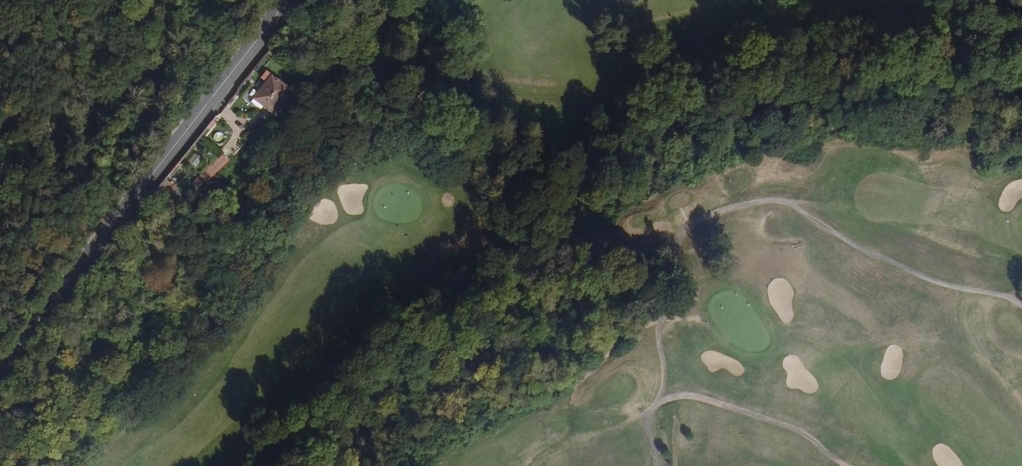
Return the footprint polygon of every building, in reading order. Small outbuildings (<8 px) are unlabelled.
[(271,73),(253,98),(275,114),(294,89),(271,73)] [(223,170),(208,185),(214,191),(229,176),(223,170)] [(172,175),(172,190),(186,190),(185,174),(172,175)]
